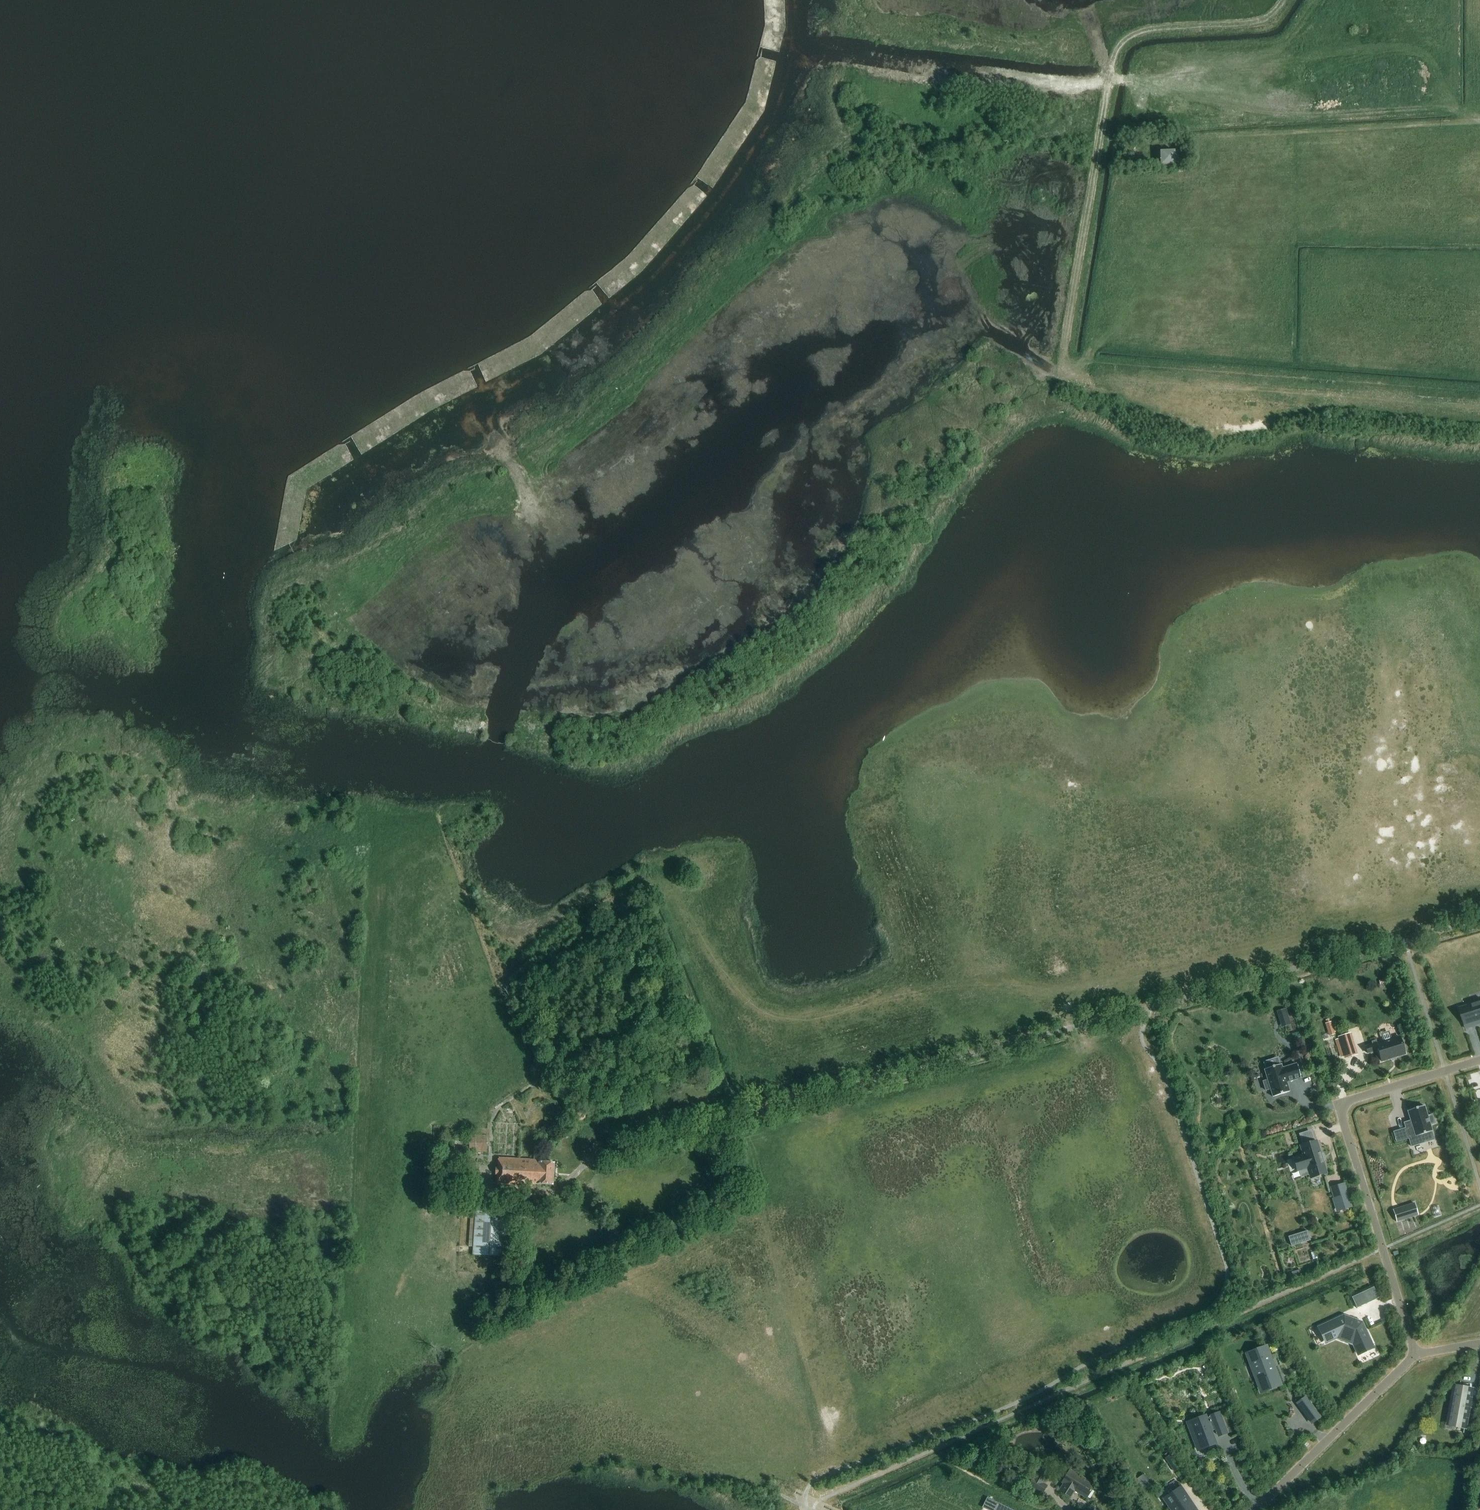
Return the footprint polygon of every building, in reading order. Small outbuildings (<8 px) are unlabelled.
[(930,150),(921,149),(921,159),(930,159),(930,150)] [(1161,167),(1175,167),(1175,152),(1160,153),(1161,167)] [(1459,1007),(1464,1024),(1479,1020),(1479,1004),(1473,1006),(1472,1004),(1459,1007)] [(1287,1007),(1280,1009),(1286,1025),(1292,1023),(1287,1007)] [(1331,1021),(1326,1022),(1330,1035),(1335,1034),(1331,1021)] [(1342,1058),(1358,1053),(1352,1031),(1335,1036),(1342,1058)] [(1400,1036),(1377,1043),(1366,1046),(1368,1052),(1378,1049),(1382,1061),(1406,1054),(1400,1036)] [(1282,1064),(1265,1069),(1268,1080),(1264,1081),(1267,1090),(1271,1088),(1273,1096),(1290,1091),(1287,1082),(1302,1077),(1297,1063),(1283,1068),(1282,1064)] [(1412,1123),(1406,1125),(1412,1146),(1425,1142),(1423,1134),(1433,1130),(1431,1125),(1435,1123),(1432,1114),(1428,1115),(1425,1105),(1408,1111),(1412,1123)] [(487,1152),(487,1135),(476,1135),(476,1138),(470,1138),(470,1147),(476,1147),(476,1151),(487,1152)] [(1302,1154),(1292,1157),(1296,1172),(1306,1169),(1309,1177),(1327,1173),(1317,1142),(1300,1147),(1302,1154)] [(497,1184),(518,1185),(518,1181),(525,1182),(525,1186),(536,1187),(536,1184),(553,1185),(554,1162),(540,1161),(540,1159),(498,1157),(497,1184)] [(1345,1183),(1331,1187),(1338,1211),(1352,1207),(1345,1183)] [(1415,1202),(1393,1209),(1397,1220),(1418,1214),(1415,1202)] [(509,1211),(476,1209),(474,1254),(506,1256),(509,1211)] [(1307,1231),(1299,1233),(1302,1243),(1310,1240),(1307,1231)] [(1363,1292),(1352,1297),(1357,1308),(1368,1303),(1363,1292)] [(1344,1313),(1320,1324),(1328,1341),(1337,1338),(1354,1344),(1358,1353),(1371,1346),(1366,1336),(1370,1334),(1363,1320),(1344,1313)] [(1267,1348),(1248,1355),(1252,1364),(1254,1363),(1259,1375),(1256,1376),(1260,1386),(1278,1379),(1274,1367),(1271,1368),(1269,1360),(1271,1359),(1267,1348)] [(1456,1386),(1449,1425),(1466,1428),(1468,1414),(1474,1415),(1476,1408),(1469,1407),(1472,1389),(1456,1386)] [(1307,1396),(1298,1403),(1304,1411),(1313,1404),(1307,1396)] [(1195,1420),(1188,1422),(1197,1444),(1199,1450),(1199,1449),(1205,1447),(1206,1448),(1210,1446),(1216,1443),(1211,1429),(1216,1427),(1217,1429),(1225,1426),(1220,1413),(1212,1415),(1213,1418),(1208,1420),(1206,1416),(1199,1418),(1195,1419),(1195,1420)] [(1095,1491),(1092,1490),(1095,1484),(1069,1469),(1061,1482),(1063,1483),(1058,1491),(1071,1498),(1076,1491),(1087,1497),(1088,1497),(1090,1498),(1095,1491)] [(1049,1476),(1038,1470),(1032,1479),(1029,1484),(1029,1485),(1036,1489),(1035,1492),(1040,1495),(1042,1493),(1043,1494),(1048,1485),(1045,1483),(1049,1476)] [(1144,1474),(1137,1479),(1146,1492),(1152,1487),(1144,1474)] [(1027,1476),(1024,1481),(1029,1484),(1032,1479),(1027,1476)] [(1166,1498),(1171,1505),(1174,1509),(1196,1509),(1181,1488),(1173,1493),(1166,1498)]
